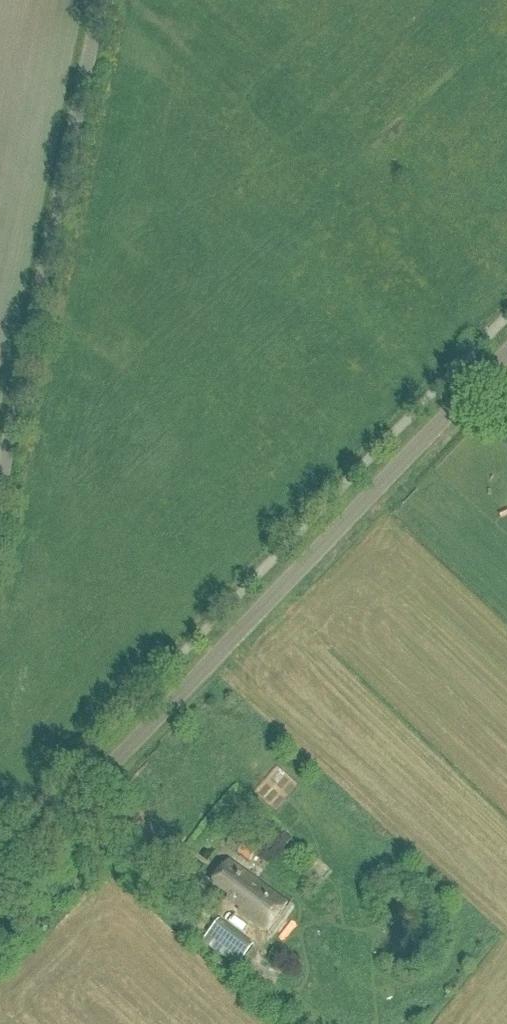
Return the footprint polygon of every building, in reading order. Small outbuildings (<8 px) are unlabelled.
[(267,932),(288,905),(230,862),(213,884),(230,897),(228,900),(241,909),(240,912),(267,932)] [(289,915),(278,928),(288,936),(299,923),(289,915)] [(254,946),(219,920),(202,943),(237,969),(254,946)]
